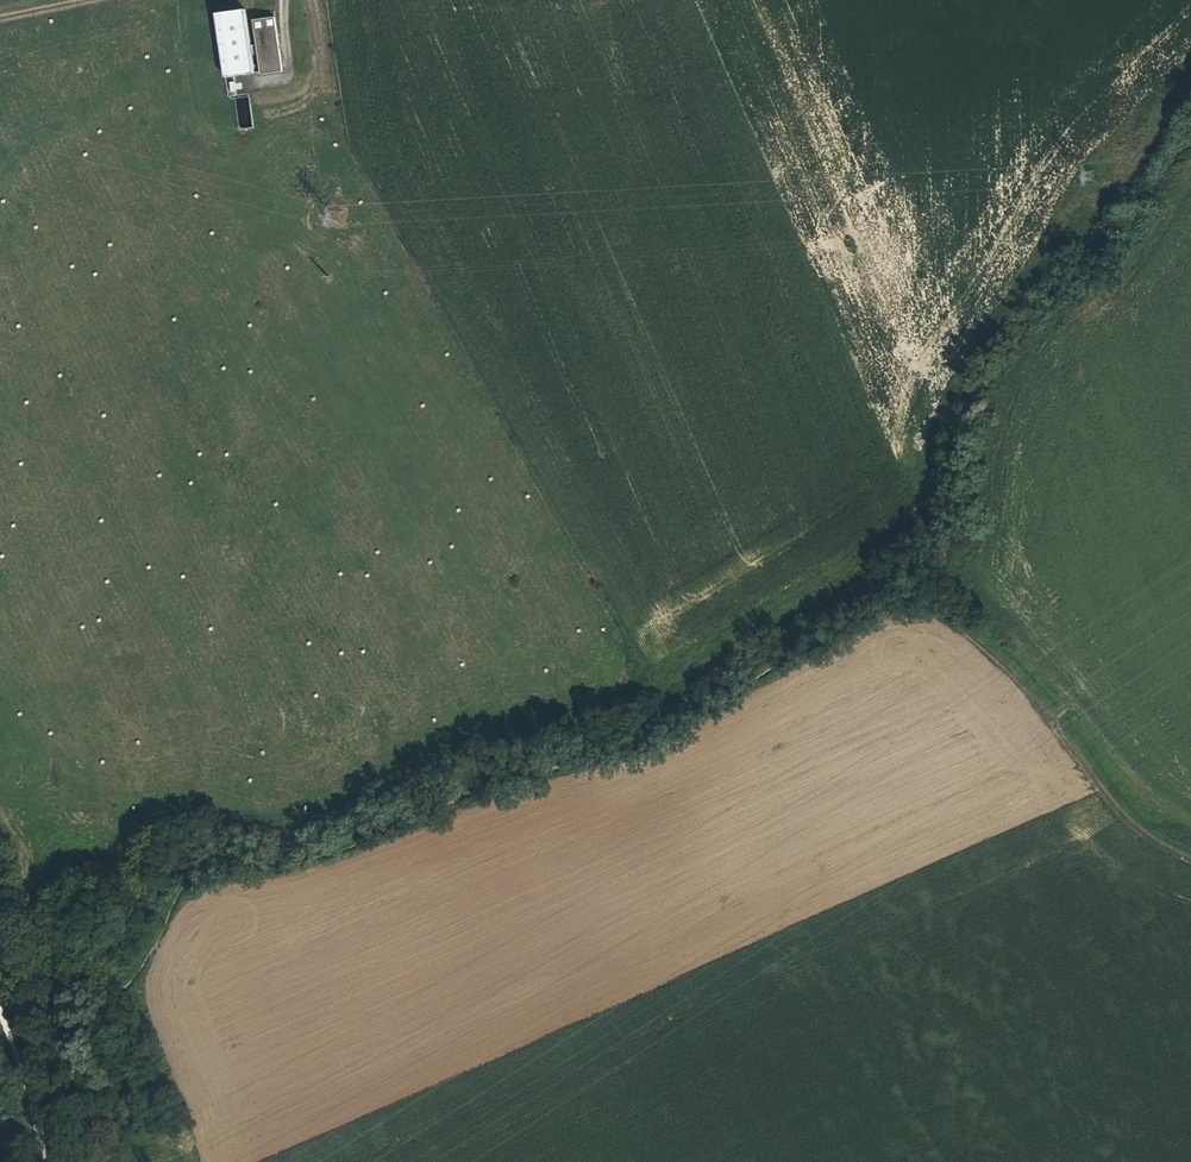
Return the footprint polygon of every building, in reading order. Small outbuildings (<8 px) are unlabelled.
[(242,14),(229,15),(216,17),(215,17),(215,18),(216,30),(222,79),(249,76),(242,14)] [(266,81),(285,75),(271,23),(252,28),(266,81)]
